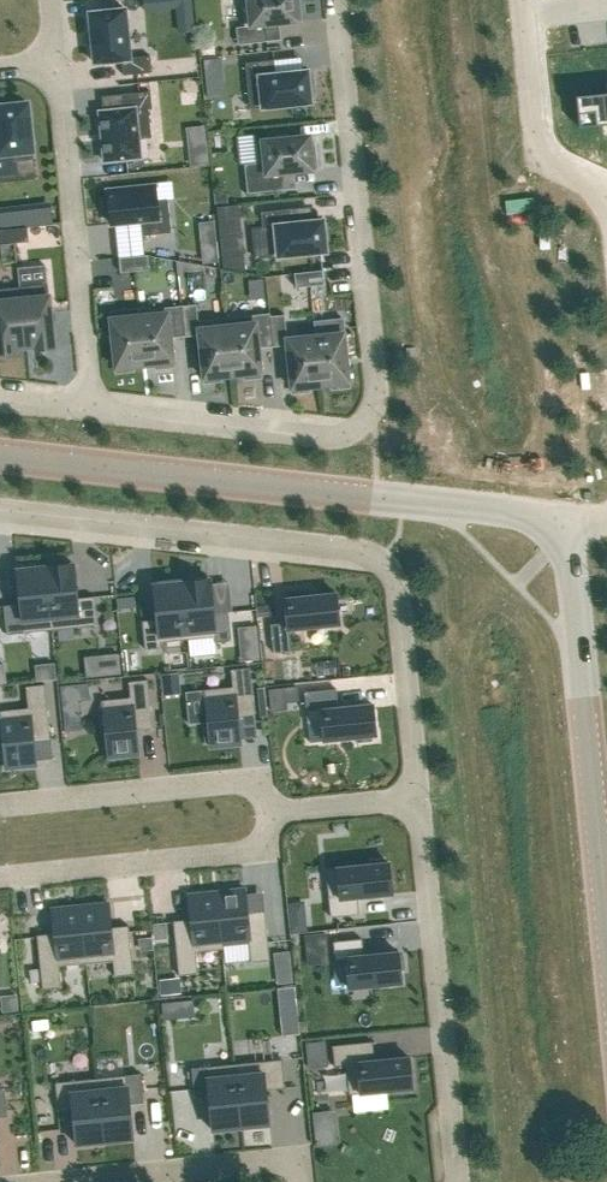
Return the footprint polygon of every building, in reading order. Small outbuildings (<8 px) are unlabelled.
[(177,7),(176,0),(145,0),(146,10),(177,7)] [(236,27),(238,44),(267,41),(265,24),(302,21),(300,0),(242,0),(245,26),(236,27)] [(126,9),(90,13),(92,32),(91,32),(92,43),(93,43),(95,63),(122,60),(124,75),(152,72),(151,56),(131,58),(126,9)] [(274,60),(245,63),(250,109),(311,102),(310,92),(315,91),(313,73),(308,74),(308,71),(276,75),(274,60)] [(576,96),(579,127),(606,124),(606,81),(605,82),(606,93),(576,96)] [(124,109),(100,111),(102,132),(101,132),(102,142),(103,142),(105,162),(141,158),(139,139),(152,138),(149,108),(153,108),(151,91),(122,94),(124,109)] [(0,182),(36,178),(34,159),(28,103),(0,106),(0,180),(0,182)] [(203,127),(185,129),(188,167),(207,165),(203,127)] [(259,162),(245,164),(248,193),(285,189),(284,172),(318,169),(315,143),(310,144),(310,136),(257,141),(259,162)] [(156,186),(108,191),(111,224),(141,221),(143,235),(172,232),(168,200),(157,201),(156,186)] [(263,228),(253,229),(256,258),(273,256),(273,257),(326,252),(325,241),(330,241),(328,223),(323,223),(323,220),(291,224),(290,209),(261,212),(263,228)] [(239,214),(218,217),(222,257),(243,255),(239,214)] [(0,230),(0,240),(0,245),(29,242),(28,227),(0,230)] [(148,255),(119,258),(121,272),(149,269),(148,255)] [(46,265),(17,268),(19,287),(48,284),(46,265)] [(350,267),(323,270),(325,284),(351,281),(350,267)] [(323,270),(294,273),(296,287),(325,284),(323,270)] [(48,284),(19,287),(26,347),(36,346),(37,350),(55,349),(48,284)] [(15,353),(15,348),(26,347),(19,287),(0,289),(0,354),(15,353)] [(197,304),(182,306),(185,336),(199,335),(204,383),(222,381),(221,376),(233,375),(227,317),(198,320),(197,304)] [(140,307),(139,307),(145,365),(156,363),(156,368),(174,366),(171,338),(185,336),(182,306),(140,310),(140,307)] [(139,307),(110,310),(116,372),(133,371),(133,366),(145,365),(139,307)] [(270,313),(227,317),(233,375),(244,374),(245,379),(262,377),(259,348),(273,347),(270,316),(270,313)] [(285,314),(270,316),(273,347),(287,345),(292,393),(310,391),(309,386),(321,385),(316,337),(287,340),(285,314)] [(343,319),(314,322),(316,337),(321,385),(332,384),(333,389),(350,387),(344,334),(343,319)] [(74,564),(46,567),(52,630),(97,625),(94,597),(78,598),(74,564)] [(21,604),(4,606),(7,635),(52,630),(46,567),(17,570),(21,604)] [(211,579),(182,582),(188,640),(190,658),(217,656),(215,643),(231,641),(229,612),(214,614),(211,579)] [(157,619),(143,621),(146,650),(162,648),(161,642),(188,640),(182,582),(153,585),(157,619)] [(287,623),(270,624),(273,653),(292,651),(290,630),(340,625),(336,593),(285,599),(287,623)] [(120,654),(103,656),(104,676),(121,675),(120,654)] [(209,727),(204,728),(206,742),(210,742),(211,747),(241,744),(238,720),(255,718),(250,668),(231,670),(233,687),(205,690),(209,727)] [(179,674),(163,675),(164,696),(181,695),(179,674)] [(130,697),(103,700),(109,758),(138,755),(136,730),(153,728),(148,680),(129,682),(130,697)] [(60,686),(65,731),(82,729),(79,701),(91,699),(89,683),(60,686)] [(28,708),(0,711),(6,768),(36,765),(34,741),(51,739),(45,684),(26,686),(28,708)] [(271,710),(286,708),(285,697),(298,695),(297,687),(269,689),(271,710)] [(336,689),(305,692),(308,724),(322,722),(324,741),(357,737),(358,742),(372,741),(372,736),(376,735),(373,704),(338,708),(336,689)] [(370,864),(326,869),(331,917),(360,914),(358,897),(392,894),(389,862),(385,863),(384,858),(370,860),(370,864)] [(245,889),(217,892),(223,949),(224,949),(223,943),(249,941),(251,962),(270,960),(265,911),(248,913),(245,889)] [(191,919),(174,921),(179,975),(198,973),(196,952),(223,949),(217,892),(188,894),(191,919)] [(109,903),(81,906),(86,963),(113,960),(115,976),(134,974),(129,925),(112,927),(109,903)] [(55,933),(37,935),(43,989),(62,987),(60,966),(86,963),(81,906),(52,909),(55,933)] [(362,938),(333,941),(335,960),(347,959),(350,988),(402,983),(400,970),(405,970),(404,955),(399,955),(398,952),(364,955),(362,938)] [(290,952),(275,954),(277,970),(292,968),(290,952)] [(373,1041),(333,1045),(335,1066),(346,1065),(349,1095),(393,1090),(394,1095),(409,1093),(408,1089),(412,1088),(409,1057),(375,1060),(373,1041)] [(327,1042),(307,1044),(310,1069),(329,1067),(327,1042)] [(282,1059),(235,1064),(241,1127),(270,1124),(266,1090),(285,1088),(282,1059)] [(235,1064),(192,1068),(195,1097),(209,1095),(213,1130),(241,1127),(235,1064)] [(141,1074),(98,1078),(105,1141),(134,1138),(130,1104),(144,1102),(141,1074)] [(98,1078),(55,1082),(58,1111),(73,1110),(76,1144),(105,1141),(98,1078)]
